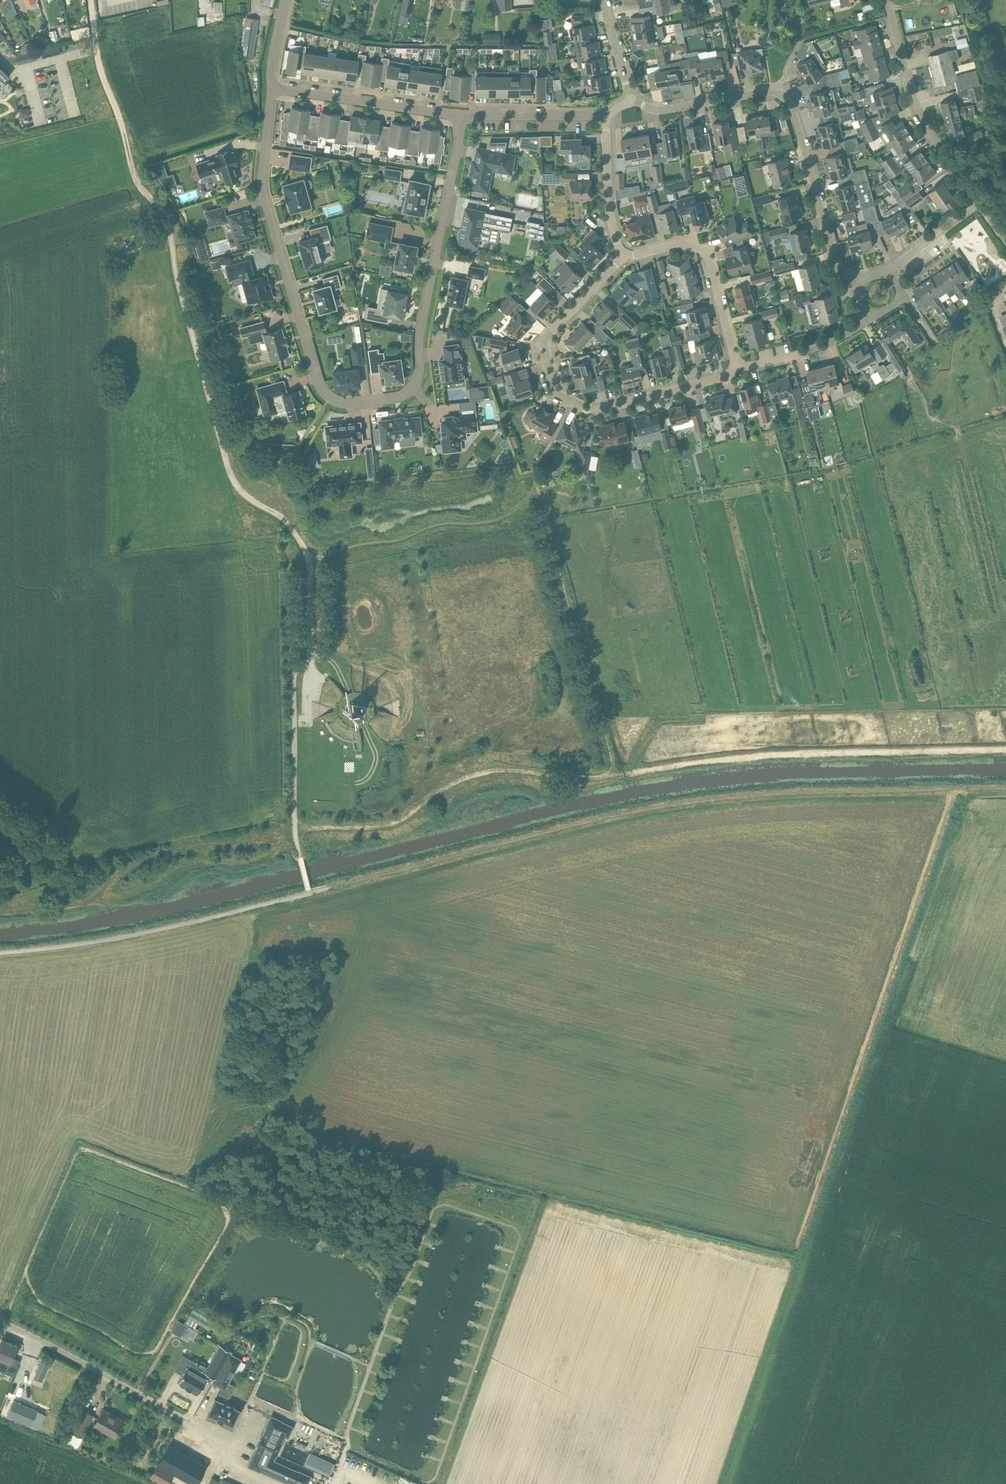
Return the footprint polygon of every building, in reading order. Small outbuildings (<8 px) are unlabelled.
[(1,9),(9,19),(12,17),(12,16),(17,13),(11,0),(0,0),(0,6),(1,9)] [(398,15),(409,17),(413,0),(402,0),(398,15)] [(498,9),(511,8),(511,0),(497,0),(498,9)] [(722,9),(720,0),(708,0),(711,12),(722,9)] [(954,0),(952,0),(948,1),(952,18),(958,17),(954,0)] [(456,1),(455,9),(461,9),(461,10),(467,11),(468,2),(456,1)] [(667,4),(656,7),(657,15),(669,13),(667,4)] [(633,31),(658,26),(657,23),(651,24),(650,14),(632,17),(632,22),(631,23),(633,31)] [(584,15),(572,16),(573,23),(574,28),(570,29),(572,40),(575,39),(594,36),(596,35),(594,26),(592,27),(591,24),(585,25),(585,22),(584,15)] [(795,19),(792,20),(796,32),(808,28),(806,22),(805,22),(803,16),(795,19)] [(258,19),(246,17),(240,57),(253,59),(258,19)] [(702,25),(683,29),(685,35),(704,31),(702,25)] [(853,41),(854,45),(879,38),(877,30),(876,30),(874,25),(856,30),(859,40),(853,41)] [(658,26),(633,31),(634,39),(635,39),(636,44),(642,43),(643,49),(659,46),(658,40),(665,39),(662,26),(658,27),(658,26)] [(55,30),(49,32),(53,43),(59,41),(55,30)] [(542,31),(545,45),(552,43),(549,30),(542,31)] [(500,44),(500,34),(483,34),(483,44),(500,44)] [(776,38),(770,34),(766,40),(773,44),(776,38)] [(582,56),(596,53),(601,52),(599,43),(597,44),(597,41),(596,41),(594,36),(575,39),(577,51),(576,51),(577,57),(578,57),(582,56)] [(958,48),(968,46),(966,37),(956,40),(958,48)] [(879,38),(854,45),(855,49),(861,47),(863,56),(881,51),(880,46),(881,46),(879,38)] [(803,42),(796,55),(802,58),(804,61),(797,65),(800,70),(797,72),(799,76),(822,63),(824,62),(819,53),(811,40),(803,42)] [(4,42),(1,45),(7,50),(9,47),(4,42)] [(16,56),(32,52),(28,43),(25,44),(21,48),(21,49),(15,50),(16,56)] [(555,43),(552,43),(545,45),(548,61),(558,59),(555,43)] [(296,67),(302,68),(304,53),(305,53),(306,46),(298,45),(297,51),(289,50),(286,72),(295,73),(296,67)] [(59,46),(41,51),(43,58),(60,53),(59,46)] [(663,46),(656,48),(659,65),(666,64),(663,46)] [(844,48),(842,48),(843,53),(844,55),(845,60),(852,58),(849,47),(844,48)] [(960,69),(955,71),(952,61),(959,59),(957,48),(938,53),(940,61),(930,63),(935,81),(932,81),(933,87),(936,86),(955,81),(958,90),(961,89),(968,88),(979,85),(980,84),(976,68),(974,61),(958,65),(960,69)] [(738,52),(733,53),(735,65),(740,64),(741,67),(747,66),(749,73),(752,72),(764,70),(761,55),(754,56),(753,49),(738,52)] [(731,68),(727,50),(717,52),(718,58),(709,59),(712,78),(717,77),(717,78),(725,77),(724,69),(731,68)] [(883,56),(881,51),(863,56),(865,65),(860,67),(861,70),(886,63),(884,55),(883,56)] [(34,52),(17,57),(19,64),(36,59),(34,52)] [(302,68),(301,71),(312,73),(315,54),(305,53),(304,53),(302,68)] [(582,56),(578,57),(580,68),(581,68),(582,74),(583,74),(587,73),(600,71),(606,69),(605,60),(602,61),(602,58),(597,59),(596,53),(582,56)] [(315,54),(312,73),(323,75),(325,56),(315,54)] [(347,59),(344,78),(355,80),(356,76),(355,76),(359,54),(358,54),(357,60),(357,61),(347,59)] [(359,54),(355,76),(356,76),(361,77),(360,83),(369,84),(373,62),(365,61),(366,55),(359,54)] [(712,78),(709,59),(700,61),(699,55),(688,57),(688,59),(691,73),(691,75),(698,74),(699,81),(708,80),(707,79),(712,78)] [(325,56),(323,75),(334,76),(337,57),(335,57),(328,56),(325,56)] [(337,57),(334,76),(344,78),(347,59),(337,57)] [(373,62),(369,84),(378,86),(379,80),(385,81),(388,60),(389,60),(389,58),(388,58),(381,57),(381,63),(373,62)] [(681,85),(679,75),(691,73),(688,59),(679,61),(679,62),(666,64),(669,86),(678,84),(678,85),(681,85)] [(385,81),(384,84),(396,86),(399,67),(399,62),(389,60),(388,60),(385,81)] [(822,63),(799,76),(802,80),(805,78),(808,84),(823,76),(820,71),(825,68),(822,63)] [(886,63),(861,70),(862,74),(868,72),(870,81),(888,77),(887,72),(888,71),(886,63)] [(650,67),(647,68),(648,73),(650,81),(651,90),(658,89),(661,88),(660,87),(669,86),(666,64),(660,65),(650,67)] [(420,70),(417,89),(428,90),(431,67),(421,65),(420,70)] [(508,72),(508,95),(519,95),(519,72),(519,65),(508,65),(508,72)] [(857,71),(856,65),(847,67),(848,68),(849,73),(857,71)] [(3,82),(9,76),(0,67),(0,85),(3,82)] [(399,67),(396,86),(406,87),(409,68),(399,67)] [(438,92),(442,68),(431,67),(428,90),(438,92)] [(454,68),(447,67),(443,89),(450,90),(450,97),(459,97),(461,75),(453,74),(454,68)] [(409,68),(406,87),(417,89),(420,70),(409,68)] [(848,68),(826,74),(827,81),(850,75),(849,73),(848,68)] [(468,76),(461,75),(459,97),(468,98),(468,92),(475,92),(475,72),(476,72),(476,69),(468,69),(468,76)] [(529,72),(529,76),(530,76),(530,92),(535,92),(535,98),(545,98),(545,75),(537,75),(537,69),(529,69),(529,72)] [(587,73),(583,74),(585,85),(587,85),(588,91),(602,88),(612,86),(610,77),(608,78),(607,75),(601,76),(600,71),(587,73)] [(475,92),(475,95),(486,95),(486,72),(476,72),(475,72),(475,92)] [(497,95),(497,72),(486,72),(486,95),(497,95)] [(508,95),(508,72),(497,72),(497,95),(508,95)] [(519,72),(519,95),(530,95),(530,92),(530,76),(529,76),(529,72),(519,72)] [(850,75),(827,81),(829,87),(850,82),(848,77),(850,76),(850,75)] [(553,87),(554,87),(561,86),(561,79),(553,79),(553,87)] [(968,88),(972,102),(983,99),(979,85),(968,88)] [(855,91),(853,92),(855,99),(864,97),(868,96),(870,102),(871,106),(896,99),(894,91),(893,92),(891,87),(884,89),(882,89),(873,92),(872,87),(866,88),(860,90),(855,91)] [(811,101),(808,102),(809,106),(835,99),(832,89),(826,90),(819,92),(815,93),(810,94),(811,101)] [(835,99),(809,106),(810,111),(814,110),(815,116),(819,115),(825,113),(831,112),(831,110),(830,106),(834,105),(836,104),(835,99)] [(898,107),(896,99),(871,106),(872,110),(878,108),(880,117),(898,112),(897,107),(898,107)] [(955,99),(941,103),(945,117),(950,115),(950,116),(961,113),(962,116),(976,112),(973,104),(958,108),(955,99)] [(849,106),(835,109),(837,115),(851,112),(856,110),(855,105),(849,106)] [(297,131),(300,109),(291,107),(290,113),(284,112),(283,119),(282,119),(280,129),(282,130),(280,139),(288,140),(289,130),(297,131)] [(297,131),(296,139),(303,140),(304,138),(311,139),(314,117),(308,116),(309,114),(309,110),(300,109),(297,131)] [(837,115),(838,121),(852,118),(853,121),(858,120),(856,110),(851,112),(837,115)] [(314,117),(311,139),(318,140),(319,134),(327,135),(330,113),(321,112),(320,118),(314,117)] [(766,114),(758,116),(761,137),(763,150),(772,148),(770,136),(779,134),(777,119),(775,112),(769,113),(766,113),(766,114)] [(327,135),(326,139),(334,141),(333,143),(341,144),(344,121),(338,120),(339,114),(330,113),(327,135)] [(951,140),(965,136),(959,117),(962,116),(961,113),(950,116),(950,115),(945,117),(951,140)] [(344,121),(341,144),(348,145),(348,144),(356,146),(357,140),(360,117),(359,116),(359,117),(351,116),(350,122),(344,121)] [(749,116),(746,117),(748,127),(749,133),(756,132),(757,138),(761,137),(758,116),(749,118),(749,116)] [(370,118),(360,117),(357,140),(367,141),(370,118)] [(371,118),(370,118),(367,141),(375,142),(374,149),(381,150),(385,127),(379,126),(379,121),(371,119),(371,118)] [(875,128),(871,118),(860,123),(864,133),(875,128)] [(739,147),(736,133),(731,134),(728,120),(714,123),(717,142),(724,141),(725,150),(739,147)] [(885,143),(887,146),(909,132),(904,125),(903,126),(901,121),(894,125),(892,121),(881,125),(882,128),(885,133),(880,136),(885,143)] [(391,128),(385,127),(381,150),(388,151),(389,145),(397,146),(400,124),(391,122),(391,128)] [(819,132),(816,133),(817,138),(842,131),(840,126),(835,127),(834,122),(817,126),(819,132)] [(409,125),(400,124),(397,146),(405,147),(404,153),(411,154),(414,132),(408,131),(409,125)] [(703,138),(701,125),(687,127),(691,147),(698,146),(699,152),(712,149),(710,136),(703,138)] [(739,141),(747,139),(745,125),(736,127),(739,141)] [(420,133),(414,132),(411,154),(418,155),(419,149),(427,150),(430,128),(421,127),(420,133)] [(664,141),(657,142),(658,152),(659,153),(659,155),(659,157),(667,156),(668,161),(668,163),(681,160),(679,154),(680,154),(678,146),(677,139),(676,134),(678,134),(677,127),(668,128),(668,131),(662,132),(664,141)] [(439,129),(430,128),(427,150),(434,151),(433,162),(440,163),(442,154),(443,154),(445,144),(443,143),(444,136),(438,135),(439,129)] [(875,128),(864,133),(868,141),(879,136),(875,128)] [(970,143),(984,137),(981,130),(967,135),(970,143)] [(824,147),(840,143),(838,137),(843,136),(842,131),(817,138),(818,142),(822,141),(824,147)] [(909,132),(887,146),(889,149),(894,146),(899,154),(915,144),(912,139),(913,139),(909,132)] [(649,134),(635,137),(640,162),(651,160),(653,160),(652,154),(653,154),(651,144),(649,134)] [(552,145),(552,135),(540,136),(540,146),(552,145)] [(540,136),(523,136),(523,143),(532,143),(532,146),(540,146),(540,136)] [(635,137),(622,139),(625,157),(625,159),(626,159),(627,164),(640,162),(635,137)] [(845,147),(858,143),(857,137),(843,141),(845,147)] [(568,139),(561,139),(562,153),(565,152),(566,161),(566,163),(574,163),(574,160),(581,160),(591,160),(590,145),(582,145),(582,138),(578,138),(568,139)] [(488,150),(478,148),(477,154),(476,161),(474,161),(471,174),(474,175),(474,177),(472,176),(470,187),(488,191),(492,169),(511,173),(515,155),(504,153),(507,142),(490,143),(488,150)] [(853,145),(845,147),(846,153),(855,151),(853,145)] [(217,157),(196,163),(200,177),(202,183),(213,180),(218,183),(225,181),(226,183),(239,179),(234,166),(237,165),(236,162),(237,162),(235,155),(234,156),(233,152),(230,153),(229,150),(216,154),(217,157)] [(920,151),(905,162),(910,170),(905,173),(908,176),(929,161),(924,155),(923,155),(920,151)] [(825,169),(851,162),(849,157),(844,158),(843,153),(826,157),(828,163),(824,164),(825,169)] [(292,181),(283,184),(286,194),(284,194),(285,196),(286,196),(287,199),(286,200),(286,201),(288,201),(290,211),(300,208),(311,205),(307,190),(309,189),(311,187),(311,186),(312,184),(312,182),(311,181),(309,180),(308,179),(305,179),(305,175),(305,171),(309,172),(312,158),(291,155),(289,168),(292,168),(292,171),(292,173),(291,175),(292,177),(292,179),(292,181)] [(881,157),(876,160),(884,171),(896,162),(892,157),(891,155),(883,160),(881,157)] [(777,160),(769,162),(775,186),(781,184),(791,181),(788,171),(790,171),(789,167),(787,158),(777,160)] [(929,161),(908,176),(910,179),(915,176),(919,182),(911,187),(909,185),(899,192),(905,200),(919,190),(923,187),(920,184),(935,173),(932,169),(933,168),(929,161)] [(848,173),(853,171),(851,162),(825,169),(827,173),(830,172),(832,178),(848,174),(848,173)] [(884,171),(886,174),(890,179),(892,177),(891,176),(901,169),(900,167),(896,162),(884,171)] [(163,163),(151,167),(166,190),(177,187),(173,174),(167,176),(163,163)] [(709,164),(710,171),(715,170),(714,172),(712,173),(714,180),(728,176),(725,165),(715,168),(714,163),(709,164)] [(664,185),(661,165),(652,166),(654,181),(650,181),(651,189),(653,188),(664,185)] [(400,181),(402,170),(384,168),(382,178),(400,181)] [(855,178),(867,175),(865,169),(853,172),(855,178)] [(579,180),(579,172),(542,174),(542,183),(561,183),(561,181),(571,181),(572,199),(592,198),(592,180),(579,180)] [(624,172),(615,173),(616,199),(631,194),(629,186),(625,187),(624,172)] [(886,174),(881,178),(885,183),(890,179),(886,174)] [(744,175),(734,177),(737,189),(739,196),(749,193),(747,186),(744,175)] [(856,184),(868,180),(867,175),(855,178),(856,184)] [(429,183),(409,179),(403,210),(423,214),(429,183)] [(686,179),(672,183),(674,192),(688,188),(691,188),(688,179),(686,179)] [(885,183),(892,192),(891,193),(892,193),(897,189),(895,186),(890,179),(885,183)] [(834,200),(871,190),(868,180),(856,184),(851,185),(851,184),(835,188),(836,194),(833,195),(834,200)] [(930,191),(931,192),(925,196),(930,202),(935,198),(940,205),(944,202),(949,209),(957,203),(953,196),(943,182),(930,191)] [(651,189),(645,190),(651,211),(660,209),(655,193),(654,193),(653,188),(651,189)] [(897,189),(892,193),(899,204),(905,200),(899,192),(897,189)] [(638,221),(627,224),(631,240),(641,238),(642,240),(655,236),(649,212),(651,211),(645,190),(641,192),(632,194),(634,200),(638,215),(637,215),(638,221)] [(840,210),(857,205),(856,205),(860,204),(860,203),(873,199),(871,190),(834,200),(835,204),(839,203),(840,210)] [(924,198),(919,190),(905,200),(910,207),(924,198)] [(772,201),(770,193),(753,198),(755,206),(772,201)] [(632,194),(621,198),(622,204),(630,202),(629,201),(634,200),(632,194)] [(785,220),(802,215),(797,194),(779,199),(783,212),(781,213),(780,214),(781,219),(783,220),(785,219),(785,220)] [(695,195),(679,199),(680,204),(683,214),(690,212),(693,223),(709,219),(707,209),(705,203),(709,202),(709,199),(705,200),(697,202),(695,195)] [(869,207),(875,206),(875,205),(873,199),(860,203),(860,204),(862,209),(863,209),(869,207)] [(905,200),(899,204),(888,210),(902,234),(906,231),(904,228),(910,225),(920,219),(910,207),(905,200)] [(666,211),(658,213),(661,225),(663,224),(665,231),(678,228),(675,215),(680,214),(678,206),(672,208),(670,202),(664,204),(666,211)] [(875,206),(869,207),(872,221),(879,219),(875,206)] [(223,207),(205,212),(210,227),(230,221),(230,222),(233,221),(236,231),(233,232),(236,243),(255,237),(252,226),(253,225),(254,225),(254,224),(252,219),(252,218),(251,218),(250,219),(247,210),(225,216),(223,207)] [(872,221),(869,207),(863,209),(866,222),(872,221)] [(459,228),(457,240),(459,240),(459,242),(459,243),(460,243),(464,244),(477,247),(479,239),(488,240),(491,227),(499,228),(499,231),(500,231),(509,233),(512,217),(493,213),(492,220),(483,218),(485,211),(477,210),(467,208),(466,208),(465,215),(464,215),(463,222),(462,229),(459,228)] [(887,219),(882,221),(888,232),(890,236),(896,232),(898,236),(902,234),(888,210),(884,212),(887,219)] [(856,218),(855,211),(842,214),(843,221),(845,221),(855,218),(856,218)] [(724,222),(717,226),(724,240),(733,235),(736,241),(745,237),(754,234),(749,224),(747,220),(738,225),(734,216),(733,216),(724,220),(724,222)] [(855,218),(845,221),(847,229),(849,235),(848,236),(852,252),(858,250),(859,254),(864,253),(859,233),(856,224),(855,218)] [(527,220),(526,225),(532,226),(530,236),(537,237),(545,239),(544,228),(544,225),(540,224),(540,223),(533,221),(527,220)] [(366,237),(389,242),(390,240),(392,227),(369,222),(366,237)] [(331,239),(327,224),(309,229),(312,238),(299,241),(306,267),(323,263),(317,243),(331,239)] [(811,248),(806,229),(788,234),(786,226),(762,233),(764,241),(766,247),(772,239),(781,236),(783,243),(793,240),(796,252),(811,248)] [(601,237),(595,230),(580,245),(584,249),(579,254),(592,267),(604,254),(594,244),(601,237)] [(874,246),(869,230),(859,233),(864,253),(868,252),(867,248),(874,246)] [(204,238),(194,241),(200,262),(210,259),(204,238)] [(392,242),(391,248),(396,249),(392,267),(412,271),(413,262),(416,262),(417,255),(415,255),(416,246),(399,242),(399,243),(392,242)] [(564,260),(569,254),(559,244),(553,250),(564,260)] [(749,253),(747,246),(744,246),(744,247),(738,248),(734,249),(736,256),(726,259),(730,273),(753,267),(749,253)] [(692,269),(688,257),(669,263),(670,270),(672,269),(673,275),(675,274),(692,270),(692,269)] [(219,258),(212,261),(214,268),(222,266),(219,258)] [(666,277),(664,269),(666,269),(663,259),(657,260),(660,270),(659,270),(661,278),(666,277)] [(249,260),(226,266),(230,279),(232,279),(242,276),(243,281),(249,302),(258,299),(259,302),(272,298),(270,288),(272,288),(272,287),(271,282),(270,281),(270,282),(268,282),(266,275),(253,278),(251,277),(250,273),(253,273),(249,260)] [(582,277),(566,261),(552,275),(569,291),(582,277)] [(776,274),(795,269),(793,261),(774,266),(776,274)] [(968,277),(958,262),(954,264),(953,263),(946,268),(961,290),(964,288),(960,282),(968,277)] [(380,263),(378,273),(389,275),(391,266),(380,263)] [(800,268),(805,288),(821,284),(815,263),(800,268)] [(484,279),(486,269),(470,266),(468,276),(484,279)] [(343,277),(352,274),(351,267),(341,269),(343,277)] [(625,279),(613,292),(620,299),(625,303),(627,305),(630,302),(635,296),(638,298),(641,298),(643,298),(644,298),(646,297),(646,298),(658,295),(654,278),(651,268),(639,271),(640,274),(632,276),(627,280),(625,279)] [(958,292),(961,290),(946,268),(939,272),(940,273),(936,276),(946,292),(954,286),(958,292)] [(694,269),(692,269),(692,270),(675,274),(676,281),(678,280),(679,285),(679,286),(698,281),(694,269)] [(772,278),(770,270),(751,275),(753,283),(772,278)] [(325,286),(313,289),(319,312),(336,308),(332,294),(336,293),(335,289),(341,287),(338,274),(323,278),(325,286)] [(946,292),(936,276),(932,279),(931,278),(924,282),(938,304),(942,302),(938,297),(946,292)] [(463,308),(469,280),(452,277),(446,304),(463,308)] [(550,297),(555,291),(548,284),(544,280),(539,287),(544,292),(531,305),(544,317),(557,304),(550,297)] [(978,280),(973,283),(976,289),(981,286),(978,280)] [(679,286),(679,285),(678,286),(680,293),(681,292),(683,298),(701,293),(698,281),(679,286)] [(918,288),(914,291),(922,304),(917,307),(922,314),(927,311),(924,306),(932,301),(935,306),(938,304),(924,282),(917,287),(918,288)] [(740,286),(735,287),(737,295),(736,296),(737,300),(739,309),(749,307),(755,305),(749,283),(745,284),(740,286)] [(368,306),(365,318),(388,323),(389,316),(401,318),(402,318),(404,309),(405,308),(404,308),(405,303),(406,303),(405,302),(407,294),(407,293),(406,293),(397,291),(397,289),(390,287),(389,289),(387,289),(387,290),(381,288),(377,308),(368,306)] [(790,297),(788,289),(780,291),(782,299),(790,297)] [(520,302),(511,294),(500,306),(508,314),(509,313),(515,307),(520,302)] [(837,302),(835,294),(816,299),(822,322),(839,318),(835,302),(837,302)] [(811,302),(809,296),(795,300),(797,305),(811,302)] [(596,322),(603,330),(607,325),(609,326),(619,316),(604,301),(593,312),(600,318),(596,322)] [(695,309),(693,302),(679,305),(683,318),(688,317),(689,322),(709,317),(706,306),(695,309)] [(616,304),(612,309),(621,315),(625,310),(616,304)] [(776,307),(762,311),(764,317),(764,319),(778,315),(784,313),(782,306),(776,307)] [(512,321),(506,327),(512,332),(513,331),(520,338),(533,325),(526,318),(524,316),(518,311),(515,307),(509,313),(513,317),(510,319),(512,321)] [(621,317),(620,318),(629,327),(631,328),(635,332),(640,326),(636,323),(625,312),(621,317)] [(709,317),(689,322),(691,328),(685,329),(688,341),(700,338),(698,331),(712,328),(709,317)] [(767,341),(761,318),(743,323),(745,332),(747,331),(751,345),(767,341)] [(922,342),(907,319),(902,322),(900,318),(891,324),(898,335),(902,333),(912,348),(922,342)] [(263,321),(240,328),(243,337),(248,335),(256,333),(265,330),(266,330),(263,321)] [(609,336),(598,325),(592,331),(583,322),(575,332),(565,342),(573,350),(578,345),(581,348),(593,335),(602,344),(609,336)] [(898,335),(891,324),(882,330),(886,337),(880,341),(885,349),(892,345),(889,341),(898,335)] [(265,330),(256,333),(258,342),(265,340),(267,349),(269,348),(272,359),(270,359),(271,359),(281,357),(281,358),(287,356),(286,355),(288,354),(286,345),(287,344),(285,337),(284,338),(281,329),(265,333),(265,330)] [(327,333),(327,342),(341,342),(341,333),(327,333)] [(484,336),(474,335),(473,337),(477,348),(482,349),(484,336)] [(681,336),(672,338),(673,345),(683,343),(681,336)] [(644,362),(645,362),(638,337),(627,340),(633,364),(639,362),(638,360),(643,359),(644,362)] [(507,348),(508,340),(492,338),(491,346),(499,347),(501,354),(503,354),(507,368),(523,362),(518,348),(508,352),(507,348)] [(718,351),(715,339),(695,344),(697,351),(694,352),(697,364),(710,361),(709,354),(718,351)] [(445,359),(440,360),(443,383),(456,382),(458,383),(462,383),(464,381),(465,380),(461,357),(460,357),(459,344),(444,346),(445,359)] [(672,346),(676,361),(678,369),(684,367),(679,344),(672,346)] [(861,348),(847,356),(853,365),(856,370),(869,362),(874,370),(876,369),(883,379),(890,374),(889,372),(896,367),(892,361),(885,365),(884,363),(880,365),(877,361),(887,356),(885,353),(880,344),(871,350),(867,344),(861,348)] [(360,346),(351,347),(354,365),(362,364),(360,346)] [(662,355),(650,358),(653,366),(655,376),(660,374),(661,378),(667,376),(667,373),(672,371),(669,363),(676,361),(672,346),(665,348),(664,349),(661,349),(662,355)] [(378,349),(369,350),(372,373),(380,371),(381,374),(381,375),(382,375),(385,374),(386,383),(394,382),(394,383),(402,382),(402,381),(403,381),(402,373),(402,370),(403,370),(402,362),(401,362),(400,361),(400,358),(391,360),(384,361),(383,353),(378,353),(378,349)] [(573,367),(576,376),(597,370),(595,365),(597,364),(595,357),(591,358),(590,354),(577,357),(578,363),(571,365),(571,368),(573,367)] [(898,357),(892,361),(900,373),(900,372),(902,376),(903,377),(906,375),(904,370),(905,369),(898,357)] [(633,364),(621,367),(626,387),(636,384),(636,382),(639,382),(639,379),(643,378),(642,374),(648,372),(645,362),(644,362),(643,359),(638,360),(639,362),(633,364)] [(825,386),(839,383),(834,363),(820,367),(825,386)] [(601,376),(616,372),(614,366),(599,370),(601,376)] [(812,390),(825,386),(820,367),(807,370),(812,389),(812,390)] [(357,369),(333,372),(336,389),(344,388),(344,391),(351,390),(351,387),(359,386),(357,369)] [(521,381),(518,370),(505,374),(508,384),(506,385),(511,399),(517,397),(518,399),(534,393),(529,378),(521,381)] [(598,376),(597,370),(576,376),(578,384),(576,385),(577,388),(584,386),(586,392),(599,388),(597,382),(594,382),(593,377),(598,376)] [(778,381),(768,383),(770,393),(773,402),(788,398),(790,405),(804,402),(799,386),(792,388),(789,378),(788,376),(782,377),(778,379),(778,381)] [(286,394),(283,381),(256,388),(264,416),(277,412),(277,410),(286,407),(290,418),(294,417),(294,419),(301,417),(301,415),(305,414),(299,391),(286,394)] [(855,393),(851,383),(843,386),(847,397),(850,396),(855,394),(855,393)] [(747,412),(755,410),(754,405),(761,403),(759,396),(757,396),(754,385),(748,387),(747,385),(742,386),(742,388),(741,389),(742,393),(738,394),(742,408),(746,407),(747,412)] [(490,397),(488,386),(478,387),(480,398),(490,397)] [(812,389),(803,391),(807,407),(809,415),(811,419),(821,416),(818,404),(816,404),(812,390),(812,389)] [(711,402),(705,403),(706,407),(707,413),(708,414),(722,411),(723,415),(738,411),(736,407),(734,397),(726,399),(725,395),(725,393),(719,395),(710,397),(711,402)] [(775,403),(768,405),(771,418),(778,416),(775,403)] [(671,417),(666,418),(667,425),(673,423),(675,430),(695,425),(697,431),(705,429),(703,420),(703,418),(700,408),(691,411),(691,412),(688,413),(685,404),(669,408),(671,417)] [(772,419),(767,404),(760,406),(764,421),(772,419)] [(525,416),(524,417),(525,421),(530,424),(543,432),(541,436),(543,437),(540,442),(545,445),(548,440),(549,439),(551,435),(556,426),(550,422),(555,414),(540,405),(536,413),(533,412),(530,411),(525,416)] [(444,422),(441,422),(442,427),(443,432),(443,433),(443,438),(442,438),(443,443),(443,451),(444,452),(457,451),(460,450),(462,450),(461,449),(460,440),(460,438),(466,438),(466,431),(478,430),(475,412),(462,414),(462,415),(457,416),(456,416),(451,416),(446,417),(446,419),(444,422)] [(646,414),(636,417),(638,426),(640,434),(642,441),(662,435),(661,432),(663,431),(661,423),(659,419),(658,413),(647,416),(646,414)] [(382,436),(374,437),(375,444),(382,443),(383,448),(391,447),(391,438),(400,437),(401,446),(416,444),(416,443),(415,435),(422,434),(420,417),(411,417),(411,418),(404,419),(404,417),(402,417),(397,418),(395,418),(395,420),(390,420),(380,421),(381,427),(382,436)] [(743,420),(737,421),(740,433),(746,432),(743,420)] [(571,428),(564,424),(557,438),(581,451),(588,438),(587,437),(588,436),(586,435),(588,431),(582,428),(583,425),(575,421),(571,428)] [(613,423),(601,426),(604,436),(606,444),(620,441),(620,443),(629,440),(627,431),(626,428),(625,422),(617,424),(617,422),(613,423)] [(327,432),(325,434),(325,438),(328,439),(328,445),(340,444),(340,450),(341,456),(341,457),(343,457),(350,456),(352,456),(352,455),(351,449),(351,443),(362,441),(360,423),(347,424),(347,425),(339,426),(339,425),(326,426),(327,432)] [(673,445),(669,430),(663,431),(661,432),(662,435),(665,447),(673,445)] [(674,449),(666,451),(668,459),(676,457),(674,449)] [(591,452),(582,450),(578,473),(587,475),(591,452)] [(308,452),(308,467),(316,467),(316,452),(308,452)] [(331,707),(326,705),(327,717),(331,714),(335,713),(335,716),(340,724),(345,722),(352,726),(361,725),(368,721),(373,723),(377,715),(377,712),(381,713),(386,715),(385,703),(381,705),(377,706),(377,704),(372,695),(367,698),(360,694),(351,694),(344,699),(339,696),(335,705),(335,708),(331,707)] [(179,1320),(173,1333),(187,1340),(189,1336),(194,1338),(200,1326),(187,1320),(185,1324),(179,1320)] [(6,1372),(10,1362),(14,1364),(16,1358),(12,1357),(13,1354),(17,1345),(1,1339),(0,1342),(0,1369),(6,1372)] [(216,1379),(230,1354),(231,1351),(220,1344),(205,1372),(216,1379)] [(230,1354),(216,1379),(214,1382),(223,1387),(224,1388),(227,1383),(240,1360),(230,1354)] [(183,1357),(175,1371),(182,1375),(179,1381),(189,1387),(189,1388),(198,1394),(207,1378),(187,1367),(191,1361),(183,1357)] [(41,1360),(34,1378),(43,1382),(48,1368),(50,1364),(41,1360)] [(224,1388),(223,1387),(217,1399),(215,1398),(208,1413),(217,1417),(217,1418),(223,1421),(223,1420),(232,1424),(239,1409),(225,1403),(233,1386),(227,1383),(224,1388)] [(13,1400),(7,1414),(30,1424),(36,1409),(13,1400)] [(112,1413),(103,1409),(94,1425),(113,1436),(122,1421),(111,1415),(112,1413)] [(93,1415),(84,1410),(67,1442),(75,1447),(93,1415)] [(272,1461),(275,1454),(276,1454),(281,1444),(280,1444),(284,1434),(288,1436),(292,1427),(281,1422),(281,1421),(271,1417),(266,1427),(267,1427),(263,1436),(258,1446),(254,1455),(249,1465),(260,1470),(260,1469),(292,1483),(306,1483),(310,1476),(299,1472),(272,1461)] [(157,1464),(191,1483),(195,1483),(205,1466),(169,1445),(157,1464)] [(309,1454),(304,1467),(329,1478),(335,1465),(309,1454)]
